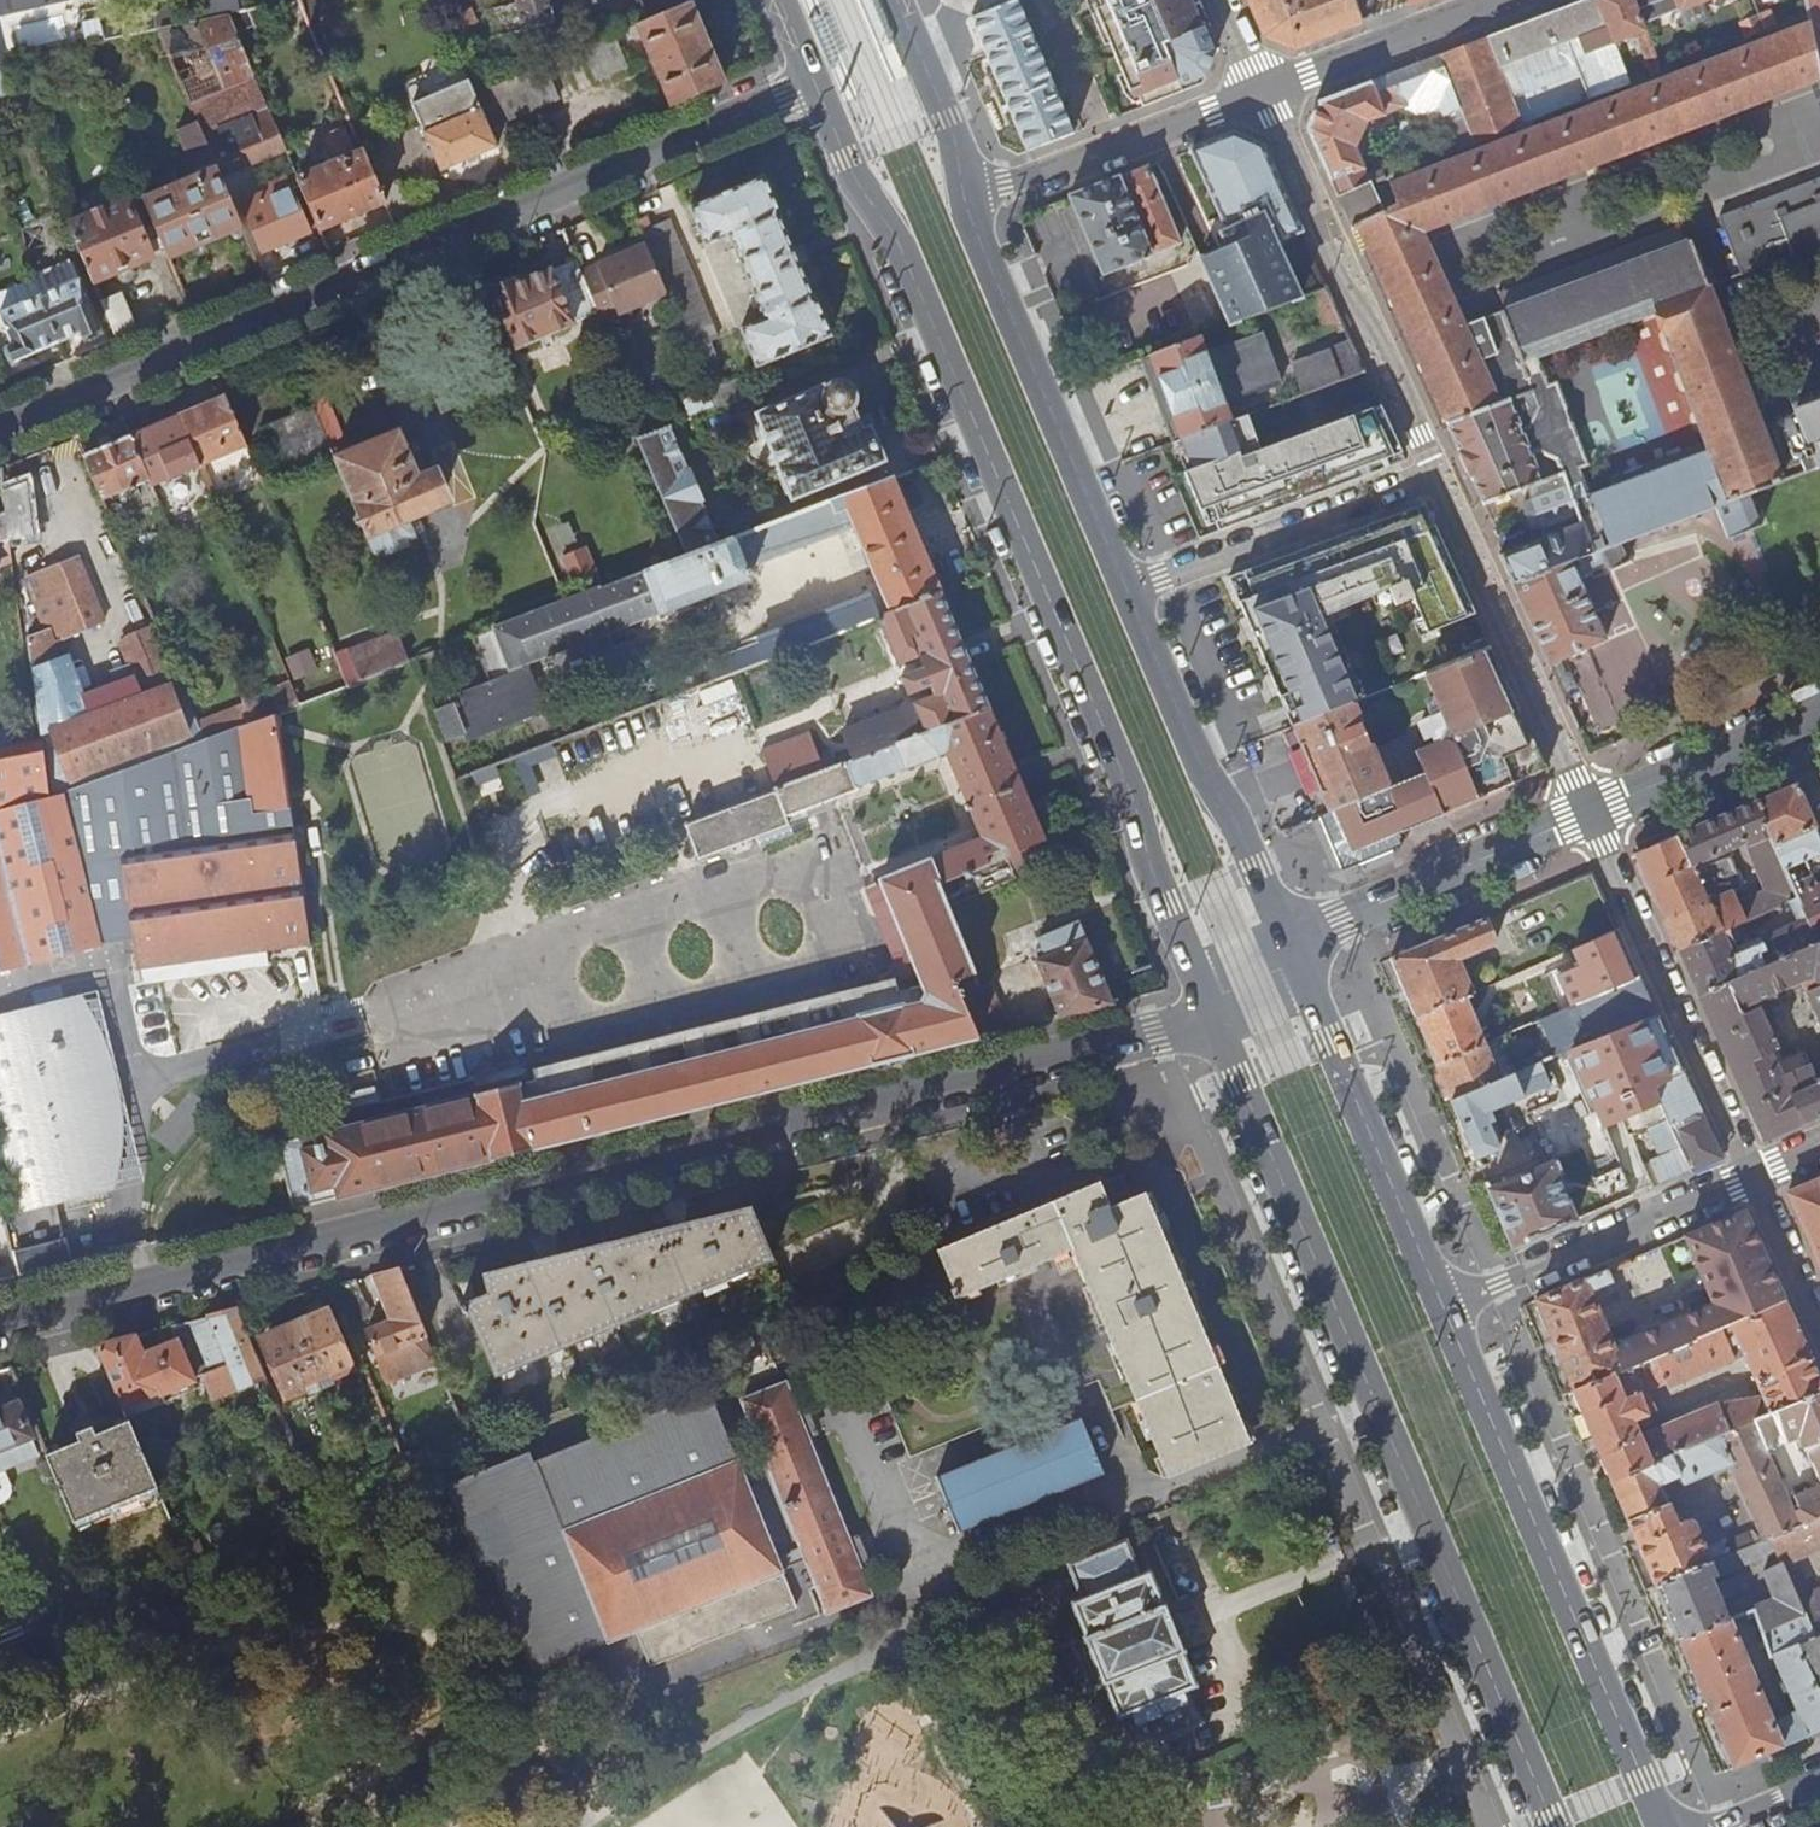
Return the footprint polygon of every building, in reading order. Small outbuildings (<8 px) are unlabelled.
[(66,0),(0,0),(0,15),(66,0)] [(331,0),(301,0),(305,9),(331,3),(331,0)] [(472,44),(492,39),(486,8),(477,12),(471,0),(454,0),(472,44)] [(525,30),(555,22),(549,0),(517,0),(525,30)] [(692,3),(691,0),(641,0),(649,20),(692,3)] [(1030,145),(1075,128),(1020,0),(1005,0),(972,15),(1030,145)] [(1129,82),(1135,80),(1145,101),(1204,77),(1219,38),(1204,6),(1197,9),(1193,0),(1102,0),(1102,2),(1097,4),(1129,82)] [(1197,9),(1204,6),(1202,0),(1193,0),(1197,9)] [(1267,31),(1296,42),(1362,17),(1356,0),(1253,0),(1267,31)] [(1580,40),(1586,56),(1616,44),(1599,0),(1588,0),(1567,8),(1580,40)] [(1616,44),(1637,35),(1646,31),(1637,8),(1634,0),(1599,0),(1616,44)] [(1637,8),(1657,0),(1634,0),(1637,8)] [(1683,11),(1703,2),(1709,0),(1679,0),(1683,11)] [(1683,11),(1689,25),(1709,17),(1703,2),(1683,11)] [(708,41),(692,3),(649,20),(638,26),(672,105),(725,82),(708,41)] [(1488,38),(1500,70),(1580,40),(1567,8),(1488,38)] [(267,101),(256,76),(230,15),(160,29),(200,122),(217,161),(219,166),(240,157),(243,166),(286,147),(267,101)] [(1744,26),(1749,40),(1768,32),(1763,19),(1744,26)] [(1381,212),(1369,184),(1338,196),(1354,230),(1360,227),(1446,416),(1486,503),(1530,488),(1542,483),(1532,456),(1540,452),(1558,462),(1564,476),(1565,476),(1594,552),(1621,542),(1782,483),(1709,290),(1691,243),(1463,326),(1421,233),(1819,79),(1819,70),(1813,24),(1388,186),(1395,206),(1381,212)] [(1637,35),(1653,76),(1663,73),(1646,31),(1637,35)] [(584,49),(589,60),(597,78),(629,65),(616,35),(584,49)] [(1441,56),(1462,110),(1475,144),(1522,126),(1500,70),(1488,38),(1441,56)] [(1500,70),(1522,126),(1602,96),(1586,56),(1580,40),(1500,70)] [(108,60),(100,42),(82,46),(91,67),(108,60)] [(1616,44),(1586,56),(1602,96),(1631,85),(1616,44)] [(580,64),(589,60),(584,49),(575,52),(580,64)] [(9,94),(5,62),(0,62),(0,95),(9,94)] [(501,111),(506,121),(560,97),(546,65),(491,88),(501,111)] [(1309,130),(1338,196),(1369,184),(1413,167),(1408,156),(1364,173),(1354,148),(1367,123),(1431,98),(1418,65),(1319,103),(1309,130)] [(497,147),(496,144),(485,118),(480,107),(425,131),(442,170),(497,147)] [(1432,121),(1445,155),(1475,144),(1462,110),(1432,121)] [(496,144),(512,137),(506,121),(501,111),(485,118),(496,144)] [(198,169),(217,161),(200,122),(181,130),(198,169)] [(321,228),(386,200),(380,187),(367,156),(358,160),(346,133),(329,140),(340,167),(302,183),(321,228)] [(1193,150),(1222,217),(1208,223),(1220,251),(1234,283),(1215,292),(1230,326),(1302,299),(1276,243),(1270,229),(1296,217),(1264,146),(1235,134),(1193,150)] [(219,167),(146,198),(157,225),(168,251),(171,258),(245,227),(219,167)] [(1070,197),(1103,277),(1180,245),(1148,167),(1070,197)] [(293,187),(302,183),(298,174),(281,181),(285,190),(253,204),(251,198),(241,202),(262,252),(312,231),(293,187)] [(766,178),(692,209),(708,247),(732,237),(766,319),(742,329),(758,367),(832,336),(817,299),(814,299),(794,250),(780,217),(782,217),(766,178)] [(399,179),(380,187),(386,200),(395,223),(414,214),(399,179)] [(1743,275),(1794,256),(1796,258),(1819,249),(1819,181),(1721,219),(1743,275)] [(96,281),(168,251),(157,225),(142,231),(129,200),(72,224),(96,281)] [(1296,217),(1270,229),(1276,243),(1302,231),(1296,217)] [(692,350),(710,343),(721,338),(673,223),(655,230),(651,220),(640,224),(649,246),(669,294),(692,350)] [(1505,290),(1509,301),(1684,235),(1680,224),(1505,290)] [(605,320),(669,294),(649,246),(584,273),(605,320)] [(1200,260),(1215,292),(1234,283),(1220,251),(1200,260)] [(566,265),(588,317),(598,313),(576,260),(566,265)] [(33,266),(37,283),(49,279),(50,276),(48,265),(43,263),(33,266)] [(520,346),(588,317),(566,265),(520,284),(518,281),(496,291),(520,346)] [(41,296),(61,343),(83,333),(85,336),(102,328),(81,279),(41,296)] [(1312,295),(1326,327),(1343,321),(1328,289),(1312,295)] [(123,293),(103,301),(120,340),(139,332),(123,293)] [(18,360),(61,343),(41,296),(2,313),(15,345),(12,346),(18,360)] [(1143,360),(1176,444),(1182,441),(1232,422),(1226,405),(1282,384),(1263,335),(1207,355),(1200,338),(1143,360)] [(1330,351),(1342,380),(1366,371),(1352,342),(1330,351)] [(695,356),(700,367),(717,360),(710,343),(692,350),(695,356)] [(1294,364),(1306,394),(1342,380),(1330,351),(1294,364)] [(700,369),(700,367),(695,356),(686,360),(691,373),(700,369)] [(717,410),(745,399),(737,380),(710,391),(717,410)] [(827,387),(824,388),(759,416),(795,498),(885,461),(875,437),(872,430),(861,434),(851,410),(854,407),(856,404),(857,400),(857,396),(857,394),(856,391),(854,387),(852,385),(850,383),(846,381),(843,381),(839,381),(835,381),(831,383),(828,385),(827,387)] [(226,395),(181,414),(202,465),(248,445),(226,395)] [(315,405),(264,427),(286,478),(337,456),(333,446),(347,440),(328,395),(313,401),(315,405)] [(1793,412),(1793,413),(1770,422),(1788,468),(1812,459),(1816,470),(1819,469),(1819,402),(1793,412)] [(1248,416),(1232,422),(1182,441),(1188,457),(1190,457),(1195,470),(1188,473),(1184,474),(1188,483),(1199,513),(1203,511),(1211,508),(1217,522),(1213,523),(1216,533),(1367,476),(1390,467),(1387,459),(1403,453),(1381,404),(1261,451),(1248,416)] [(154,485),(202,465),(181,414),(133,434),(152,479),(154,485)] [(690,558),(718,547),(699,502),(701,502),(689,473),(687,473),(679,455),(695,449),(697,447),(699,443),(699,441),(700,439),(700,436),(693,419),(653,435),(640,439),(682,540),(690,558)] [(405,430),(336,459),(378,556),(380,555),(379,553),(387,549),(388,553),(408,544),(407,540),(420,534),(413,517),(446,503),(433,471),(424,475),(405,430)] [(105,498),(152,479),(133,434),(86,453),(105,498)] [(1387,459),(1390,467),(1406,461),(1403,453),(1387,459)] [(1190,457),(1188,457),(1183,459),(1188,473),(1195,470),(1190,457)] [(1524,507),(1531,527),(1537,532),(1542,529),(1546,539),(1501,556),(1513,583),(1573,560),(1594,552),(1565,476),(1564,476),(1542,483),(1530,488),(1534,498),(1526,501),(1524,507)] [(893,613),(941,595),(911,523),(893,480),(718,547),(690,558),(655,571),(606,589),(499,629),(513,669),(525,665),(750,580),(750,578),(756,576),(754,572),(748,574),(746,570),(857,528),(893,613)] [(7,510),(11,539),(33,536),(28,482),(5,490),(7,510)] [(1203,511),(1208,525),(1213,523),(1217,522),(1211,508),(1203,511)] [(11,539),(7,510),(0,514),(0,566),(14,560),(11,539)] [(655,571),(690,558),(682,540),(649,555),(655,571)] [(572,575),(599,568),(592,544),(565,551),(572,575)] [(1238,594),(1271,673),(1337,645),(1306,567),(1308,565),(1306,561),(1304,562),(1300,553),(1243,574),(1241,575),(1239,578),(1237,581),(1237,584),(1237,586),(1237,589),(1238,594)] [(47,573),(71,635),(107,620),(82,559),(47,573)] [(1513,583),(1550,666),(1609,640),(1573,560),(1513,583)] [(55,642),(71,635),(47,573),(30,580),(55,642)] [(857,760),(990,709),(961,640),(941,595),(893,613),(889,614),(907,662),(929,653),(933,664),(911,673),(918,692),(941,684),(945,694),(847,732),(857,760)] [(725,657),(732,675),(880,618),(873,599),(725,657)] [(400,627),(337,650),(349,683),(412,661),(400,627)] [(206,741),(198,722),(159,628),(124,642),(137,674),(85,695),(71,659),(68,660),(36,672),(44,737),(51,797),(65,792),(206,741)] [(528,673),(525,665),(513,669),(499,629),(476,638),(494,685),(455,700),(456,706),(440,712),(451,740),(467,734),(469,738),(545,710),(530,671),(528,673)] [(36,672),(68,660),(64,646),(53,650),(47,633),(33,638),(36,672)] [(1337,645),(1271,673),(1278,691),(1294,729),(1352,705),(1361,701),(1337,645)] [(1433,699),(1445,728),(1439,744),(1433,746),(1414,754),(1423,774),(1528,731),(1490,648),(1423,675),(1433,699)] [(319,668),(315,651),(294,656),(298,674),(319,668)] [(1421,727),(1420,729),(1419,731),(1419,733),(1419,734),(1420,736),(1421,738),(1422,739),(1424,740),(1426,740),(1428,741),(1429,741),(1430,740),(1433,746),(1439,744),(1445,728),(1433,699),(1427,712),(1432,723),(1430,723),(1428,723),(1425,723),(1424,724),(1422,725),(1421,727)] [(244,725),(255,721),(247,704),(198,722),(206,741),(239,727),(244,725)] [(1310,769),(1328,813),(1332,812),(1388,789),(1352,705),(1294,729),(1305,756),(1310,769)] [(975,974),(949,908),(939,884),(1008,855),(1045,840),(1012,761),(990,709),(857,760),(826,771),(779,789),(685,825),(698,860),(791,827),(787,817),(859,790),(857,786),(949,752),(984,838),(881,880),(926,994),(922,1004),(903,1009),(903,1005),(858,1016),(858,1019),(524,1102),(536,1149),(978,1038),(955,982),(975,974)] [(282,711),(255,721),(244,725),(248,754),(248,758),(285,753),(288,753),(282,711)] [(243,754),(248,754),(244,725),(239,727),(243,754)] [(14,742),(11,730),(0,732),(0,745),(14,742)] [(1388,789),(1332,812),(1339,829),(1344,842),(1345,844),(1348,846),(1350,848),(1353,849),(1356,850),(1359,850),(1362,850),(1367,849),(1400,834),(1401,836),(1446,817),(1445,816),(1547,773),(1528,731),(1423,774),(1423,775),(1388,790),(1388,789)] [(779,789),(826,771),(812,736),(766,753),(779,789)] [(65,792),(51,797),(44,737),(36,738),(14,742),(0,745),(0,971),(139,936),(144,967),(145,967),(147,984),(273,966),(270,950),(314,943),(300,841),(299,833),(253,840),(169,852),(83,864),(65,792)] [(285,753),(248,758),(256,811),(292,806),(285,753)] [(169,852),(253,840),(244,782),(160,794),(169,852)] [(1785,868),(1789,877),(1797,874),(1793,866),(1818,855),(1819,854),(1819,836),(1798,786),(1757,803),(1785,868)] [(1635,855),(1680,953),(1726,932),(1746,923),(1740,908),(1744,906),(1743,902),(1762,893),(1771,911),(1788,903),(1799,899),(1793,886),(1782,890),(1776,878),(1710,903),(1707,897),(1764,876),(1757,859),(1699,880),(1695,871),(1705,867),(1703,863),(1746,845),(1748,848),(1756,844),(1770,874),(1785,868),(1757,803),(1635,855)] [(939,884),(949,908),(1018,879),(1008,855),(939,884)] [(1797,874),(1789,877),(1793,886),(1815,876),(1819,886),(1819,859),(1818,855),(1793,866),(1797,874)] [(1818,945),(1819,944),(1819,886),(1815,876),(1793,886),(1799,899),(1818,945)] [(1680,953),(1700,997),(1818,945),(1799,899),(1788,903),(1798,923),(1735,951),(1726,932),(1680,953)] [(1484,920),(1391,959),(1416,1019),(1466,997),(1474,994),(1461,964),(1497,948),(1484,920)] [(1060,1018),(1115,1004),(1085,935),(1079,921),(1041,939),(1047,953),(1036,959),(1048,988),(1060,1018)] [(1819,1118),(1819,1082),(1811,1065),(1812,1064),(1805,1049),(1777,1062),(1773,1053),(1779,1050),(1759,1007),(1748,1011),(1746,1007),(1813,976),(1818,987),(1807,992),(1819,1022),(1819,949),(1818,945),(1700,997),(1765,1142),(1819,1118)] [(1588,981),(1596,1000),(1641,981),(1629,955),(1593,972),(1595,978),(1588,981)] [(996,1022),(975,974),(955,982),(978,1038),(1022,1027),(1018,1017),(996,1022)] [(1578,1007),(1544,1022),(1559,1057),(1625,1030),(1657,1017),(1641,981),(1596,1000),(1578,1007)] [(1570,989),(1578,1007),(1596,1000),(1588,981),(1570,989)] [(1416,1019),(1436,1066),(1487,1046),(1466,997),(1416,1019)] [(121,1162),(119,1186),(144,1179),(121,1091),(97,998),(85,1002),(91,1009),(96,1017),(102,1029),(111,1057),(117,1076),(122,1095),(112,1098),(121,1162)] [(119,1186),(121,1162),(112,1098),(122,1095),(117,1076),(111,1057),(102,1029),(96,1017),(91,1009),(85,1002),(85,1001),(0,1021),(0,1114),(23,1211),(119,1186)] [(1625,1030),(1653,1090),(1654,1090),(1661,1105),(1631,1118),(1639,1136),(1650,1131),(1663,1161),(1653,1166),(1662,1185),(1722,1161),(1657,1017),(1625,1030)] [(1487,1046),(1436,1066),(1452,1103),(1551,1060),(1552,1060),(1548,1051),(1514,1065),(1503,1039),(1487,1046)] [(1551,1060),(1452,1103),(1476,1160),(1498,1150),(1488,1125),(1493,1123),(1489,1113),(1561,1084),(1551,1060)] [(1819,1082),(1819,1061),(1812,1064),(1811,1065),(1819,1082)] [(494,1160),(536,1149),(524,1102),(519,1083),(498,1088),(499,1089),(478,1095),(494,1160)] [(1528,1105),(1540,1135),(1576,1121),(1564,1091),(1528,1105)] [(297,1208),(494,1160),(478,1095),(281,1144),(297,1208)] [(1540,1135),(1549,1157),(1585,1143),(1576,1121),(1540,1135)] [(1489,1190),(1513,1249),(1577,1221),(1557,1174),(1561,1172),(1557,1162),(1489,1190)] [(1645,1165),(1628,1173),(1638,1196),(1656,1188),(1645,1165)] [(1819,1265),(1819,1181),(1789,1195),(1819,1265)] [(942,1251),(957,1285),(953,1287),(957,1295),(1056,1254),(1064,1272),(1083,1264),(1149,1416),(1158,1413),(1182,1469),(1249,1440),(1161,1232),(1128,1246),(1111,1208),(1100,1183),(942,1250),(942,1251)] [(1111,1208),(1128,1246),(1161,1232),(1145,1194),(1111,1208)] [(482,1278),(486,1296),(466,1304),(498,1379),(773,1260),(752,1209),(482,1278)] [(1689,1237),(1627,1263),(1632,1275),(1657,1265),(1666,1285),(1703,1269),(1689,1237)] [(20,1277),(75,1264),(69,1242),(15,1257),(20,1277)] [(1535,1302),(1574,1393),(1720,1330),(1712,1313),(1688,1324),(1685,1318),(1637,1339),(1615,1348),(1591,1293),(1613,1283),(1608,1271),(1535,1302)] [(368,1334),(390,1385),(438,1364),(398,1272),(373,1278),(393,1323),(368,1334)] [(329,1289),(347,1329),(369,1319),(352,1283),(329,1289)] [(1591,1293),(1615,1348),(1637,1339),(1613,1283),(1591,1293)] [(1611,1482),(1819,1394),(1819,1379),(1785,1302),(1720,1330),(1574,1393),(1611,1482)] [(188,1324),(209,1372),(202,1376),(202,1377),(212,1401),(264,1379),(235,1312),(188,1324)] [(319,1315),(323,1323),(331,1320),(327,1312),(319,1315)] [(293,1325),(319,1382),(331,1377),(333,1380),(335,1381),(353,1374),(353,1369),(331,1320),(323,1323),(319,1315),(293,1325)] [(96,1348),(128,1421),(194,1392),(191,1387),(194,1385),(193,1381),(202,1377),(202,1376),(209,1372),(188,1324),(169,1330),(172,1344),(143,1357),(134,1338),(96,1348)] [(262,1349),(284,1398),(288,1401),(305,1394),(306,1390),(305,1387),(319,1382),(293,1325),(267,1336),(271,1345),(262,1349)] [(258,1340),(262,1349),(271,1345),(267,1336),(258,1340)] [(1728,1348),(1733,1360),(1743,1356),(1738,1343),(1728,1348)] [(809,1562),(830,1614),(874,1597),(863,1569),(852,1542),(810,1439),(799,1412),(787,1384),(743,1403),(765,1454),(740,1464),(710,1394),(537,1464),(533,1454),(449,1489),(482,1572),(494,1567),(537,1673),(611,1643),(612,1644),(639,1633),(654,1669),(800,1610),(785,1572),(809,1562)] [(1638,1395),(1647,1416),(1655,1412),(1646,1391),(1638,1395)] [(1611,1482),(1656,1588),(1725,1559),(1727,1558),(1721,1546),(1704,1553),(1692,1526),(1686,1523),(1676,1526),(1657,1488),(1674,1481),(1676,1485),(1682,1488),(1727,1469),(1764,1543),(1778,1537),(1802,1527),(1766,1453),(1794,1441),(1796,1444),(1802,1442),(1819,1482),(1819,1394),(1611,1482)] [(18,1404),(32,1438),(39,1435),(24,1401),(18,1404)] [(4,1504),(8,1501),(11,1498),(12,1496),(13,1493),(13,1490),(5,1469),(38,1455),(32,1438),(18,1404),(0,1412),(0,1506),(4,1504)] [(807,1409),(799,1412),(810,1439),(818,1435),(807,1409)] [(1149,1416),(1173,1472),(1182,1469),(1158,1413),(1149,1416)] [(1082,1422),(943,1479),(942,1477),(939,1478),(961,1534),(965,1532),(964,1530),(1102,1473),(1104,1476),(1106,1474),(1084,1419),(1081,1420),(1082,1422)] [(130,1427),(50,1462),(79,1529),(160,1493),(130,1427)] [(258,1485),(249,1489),(253,1498),(263,1494),(258,1485)] [(1801,1511),(1807,1525),(1819,1520),(1819,1503),(1801,1511)] [(1778,1537),(1789,1562),(1819,1549),(1819,1520),(1807,1525),(1802,1527),(1778,1537)] [(1732,1543),(1735,1549),(1737,1554),(1754,1547),(1749,1536),(1732,1543)] [(1737,1554),(1729,1557),(1727,1558),(1725,1559),(1730,1572),(1758,1560),(1764,1573),(1789,1562),(1778,1537),(1764,1543),(1754,1547),(1737,1554)] [(860,1538),(852,1542),(863,1569),(871,1565),(860,1538)] [(1077,1602),(1090,1635),(1089,1635),(1108,1685),(1110,1684),(1123,1717),(1131,1714),(1145,1748),(1203,1724),(1190,1690),(1199,1686),(1186,1653),(1187,1652),(1175,1623),(1168,1604),(1167,1604),(1153,1572),(1144,1575),(1130,1542),(1072,1565),(1085,1599),(1077,1602)] [(1727,1553),(1729,1557),(1737,1554),(1735,1549),(1727,1553)] [(1656,1588),(1671,1624),(1720,1602),(1744,1592),(1737,1576),(1713,1587),(1711,1581),(1730,1572),(1725,1559),(1656,1588)] [(1776,1601),(1755,1610),(1775,1658),(1777,1658),(1799,1711),(1772,1723),(1728,1621),(1678,1642),(1732,1769),(1763,1756),(1815,1734),(1819,1731),(1819,1682),(1818,1677),(1806,1644),(1819,1638),(1819,1630),(1812,1612),(1800,1586),(1789,1562),(1764,1573),(1776,1601)] [(1800,1586),(1812,1612),(1819,1609),(1819,1588),(1816,1579),(1800,1586)] [(1720,1602),(1671,1624),(1678,1642),(1728,1621),(1720,1602)] [(1806,1644),(1818,1677),(1819,1676),(1819,1638),(1806,1644)]
